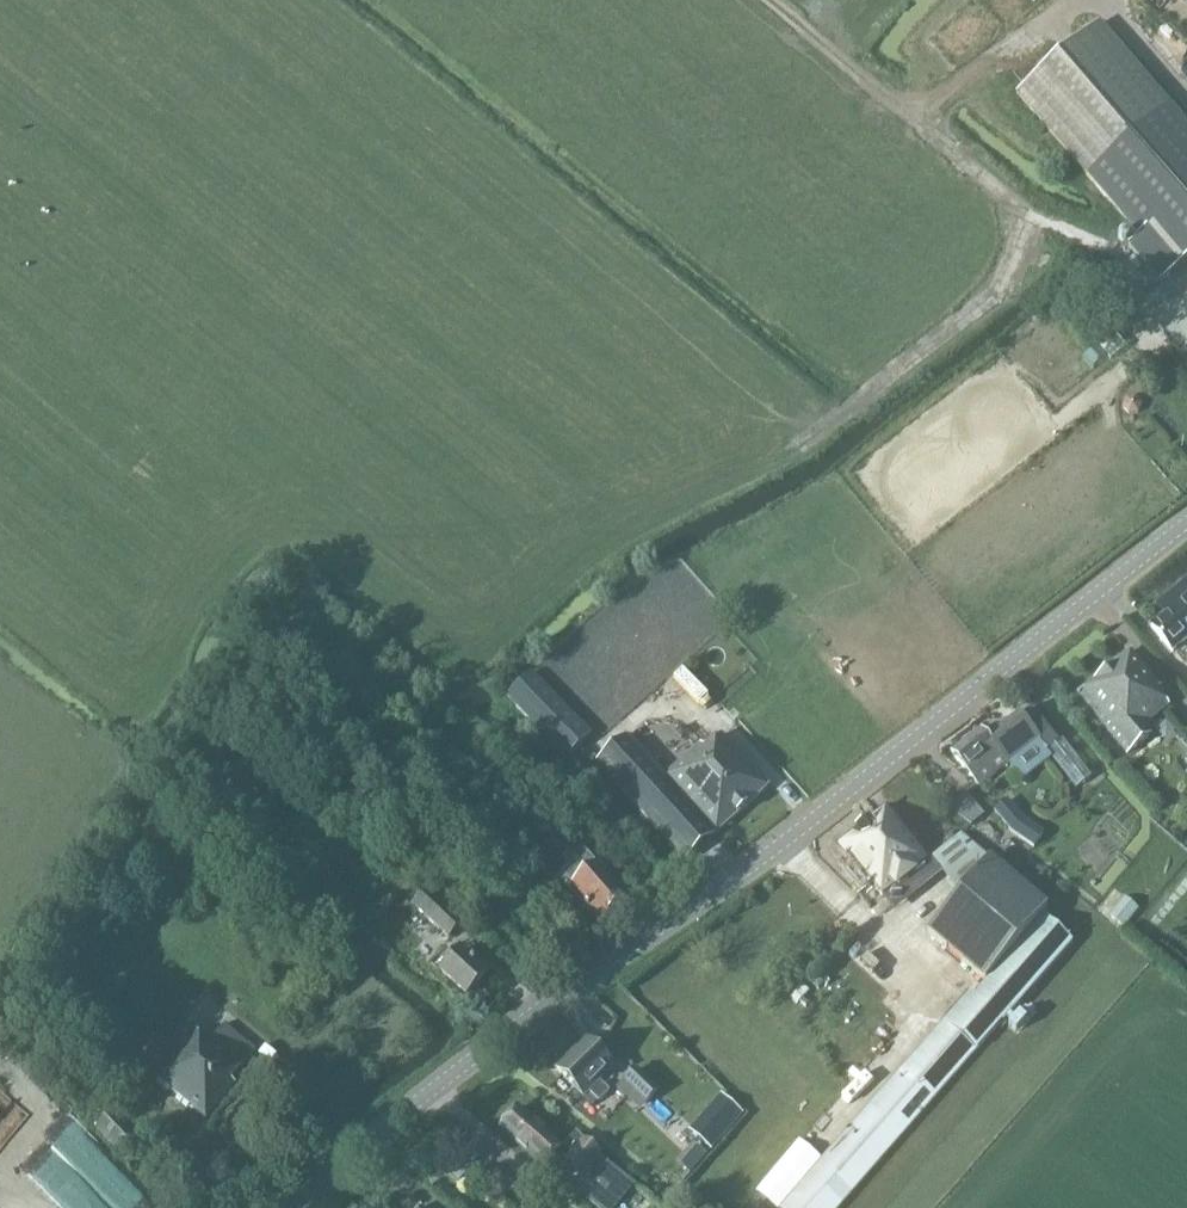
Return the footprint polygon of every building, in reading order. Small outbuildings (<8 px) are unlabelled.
[(1170,16),(1186,31),(1186,3),(1184,1),(1170,16)] [(1089,174),(1173,272),(1186,260),(1186,127),(1155,90),(1099,24),(1014,97),(1084,179),(1089,174)] [(1151,317),(1186,366),(1186,294),(1151,317)] [(1162,618),(1151,627),(1173,653),(1186,641),(1186,597),(1162,618)] [(1151,735),(1143,725),(1168,705),(1157,691),(1161,688),(1131,652),(1079,694),(1127,755),(1151,735)] [(592,736),(562,706),(531,675),(507,699),(567,761),(592,736)] [(1038,740),(1046,751),(1058,742),(1031,708),(1020,717),(1019,715),(988,739),(981,730),(952,753),(978,787),(1038,740)] [(700,746),(698,748),(662,780),(624,738),(596,764),(685,862),(715,835),(768,787),(721,736),(705,750),(700,746)] [(1062,739),(1046,751),(1076,788),(1092,776),(1062,739)] [(969,794),(952,807),(968,827),(984,815),(969,794)] [(932,859),(890,805),(838,846),(869,887),(873,884),(883,898),(932,859)] [(559,877),(599,923),(628,898),(598,864),(597,865),(565,829),(532,857),(553,881),(559,877)] [(929,931),(987,982),(974,996),(970,993),(781,1207),(838,1207),(1072,943),(1044,918),(1049,909),(962,834),(932,859),(961,894),(929,931)] [(449,940),(465,923),(430,891),(415,909),(449,940)] [(1124,898),(1109,917),(1124,929),(1139,910),(1124,898)] [(487,978),(461,953),(455,959),(446,951),(431,967),(466,1000),(487,978)] [(210,1043),(195,1030),(155,1078),(206,1120),(235,1085),(231,1081),(241,1068),(255,1051),(225,1025),(210,1043)] [(557,1070),(584,1097),(594,1108),(599,1103),(610,1092),(599,1081),(613,1068),(586,1041),(557,1070)] [(637,1070),(616,1091),(639,1113),(660,1092),(637,1070)] [(29,1099),(5,1082),(0,1089),(0,1139),(29,1099)] [(731,1119),(741,1108),(725,1094),(715,1105),(731,1119)] [(636,1186),(609,1165),(610,1163),(599,1156),(576,1135),(563,1150),(518,1109),(501,1129),(547,1169),(559,1156),(568,1163),(569,1162),(583,1174),(594,1182),(579,1198),(591,1207),(618,1207),(636,1186)] [(95,1128),(128,1164),(148,1146),(116,1111),(95,1128)] [(21,1151),(31,1131),(19,1125),(9,1145),(21,1151)]
